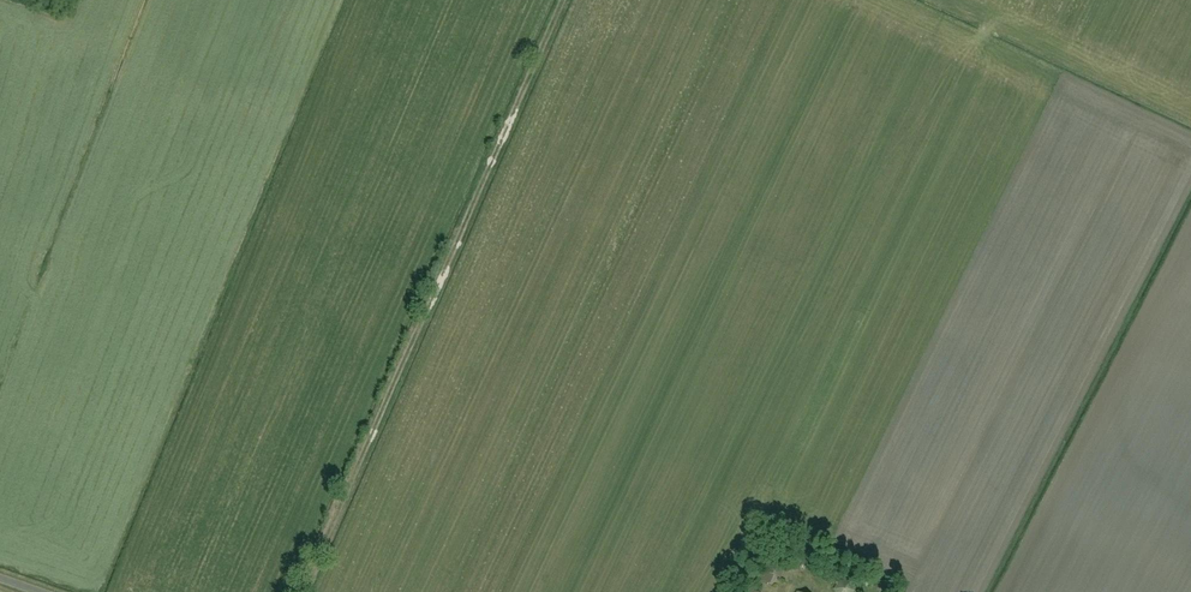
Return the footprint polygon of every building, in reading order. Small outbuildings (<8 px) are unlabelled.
[(770,557),(764,572),(780,578),(785,563),(770,557)]
